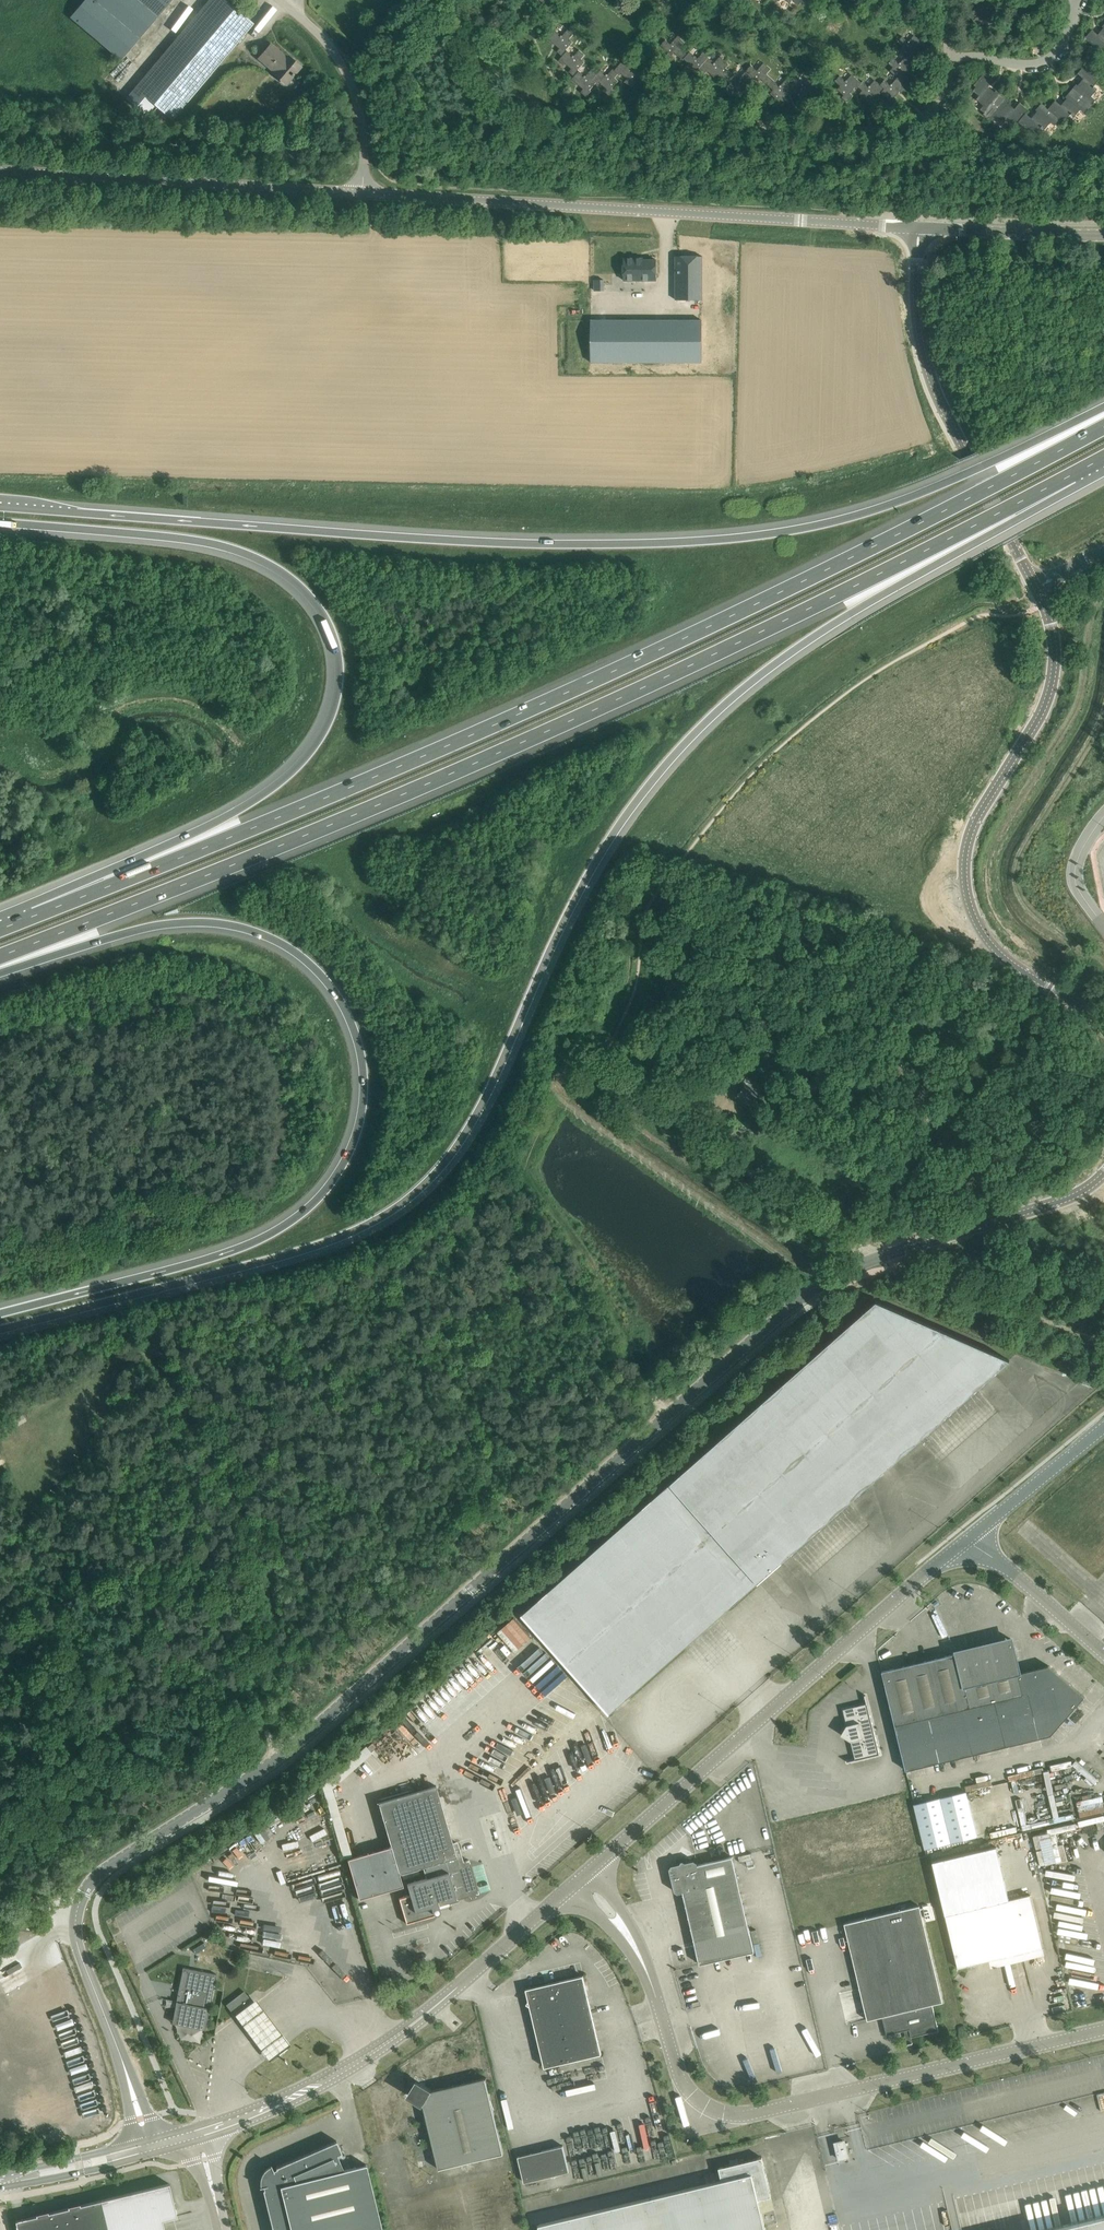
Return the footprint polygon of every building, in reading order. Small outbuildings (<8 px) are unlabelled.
[(71,15),(121,59),(171,0),(84,0),(71,15)] [(252,22),(226,0),(209,0),(125,98),(145,115),(154,104),(172,119),(254,23),(252,22)] [(539,0),(547,7),(545,9),(551,14),(560,3),(556,0),(540,0),(539,0)] [(898,3),(892,10),(898,14),(902,9),(906,12),(912,6),(914,8),(919,2),(917,0),(894,0),(898,3)] [(972,12),(967,17),(985,33),(991,26),(987,23),(993,17),(997,20),(1003,13),(989,0),(983,0),(972,12)] [(1098,34),(1092,29),(1085,39),(1097,48),(1099,46),(1102,49),(1103,47),(1103,28),(1098,34)] [(562,56),(567,51),(566,50),(573,42),(569,39),(573,35),(567,30),(562,36),(555,30),(547,41),(552,46),(554,44),(560,49),(557,52),(562,56)] [(682,60),(683,58),(687,54),(679,47),(684,42),(677,35),(670,43),(665,39),(660,45),(668,52),(666,54),(671,58),(673,56),(671,55),(673,52),(682,60)] [(906,56),(906,57),(911,62),(916,57),(913,54),(918,48),(920,50),(925,44),(915,35),(909,42),(903,36),(898,42),(902,46),(899,49),(906,56)] [(291,61),(287,57),(271,44),(259,58),(274,71),(272,72),(286,84),(301,67),(293,60),(291,61)] [(574,77),(579,71),(578,70),(585,62),(581,59),(585,55),(579,50),(574,56),(567,51),(562,56),(558,61),(564,66),(566,64),(572,69),(569,72),(574,77)] [(683,58),(688,63),(681,71),(687,76),(694,67),(697,69),(696,70),(700,73),(702,70),(698,67),(708,57),(702,52),(697,58),(689,51),(687,54),(683,58)] [(714,62),(708,57),(698,67),(702,70),(705,72),(706,71),(714,77),(715,75),(719,78),(721,76),(726,80),(732,73),(726,68),(729,64),(720,56),(714,62)] [(897,79),(902,83),(907,78),(904,76),(909,70),(911,71),(916,66),(911,62),(906,57),(900,63),(894,58),(889,64),(893,67),(890,71),(897,78),(897,79)] [(620,76),(622,74),(628,79),(625,82),(632,88),(637,82),(634,80),(640,73),(636,70),(641,65),(635,60),(630,66),(623,60),(615,70),(615,71),(619,74),(620,76)] [(751,65),(746,70),(756,79),(753,83),(756,86),(759,82),(759,81),(761,79),(769,86),(774,80),(767,74),(771,68),(764,62),(757,70),(751,65)] [(1077,84),(1071,91),(1091,107),(1093,105),(1092,104),(1095,99),(1091,96),(1097,89),(1096,88),(1094,89),(1092,87),(1099,79),(1095,77),(1097,75),(1086,65),(1078,74),(1084,78),(1078,85),(1077,84)] [(592,80),(596,83),(598,85),(600,83),(606,88),(603,91),(609,96),(614,90),(612,89),(619,81),(615,78),(619,74),(615,71),(615,70),(613,69),(608,75),(601,69),(596,75),(592,80)] [(579,71),(574,77),(570,81),(576,86),(578,84),(584,89),(581,92),(587,97),(591,91),(590,90),(596,83),(592,80),(596,75),(591,70),(586,77),(579,71)] [(734,71),(732,73),(726,80),(730,83),(724,90),(730,96),(735,91),(738,93),(741,89),(743,91),(749,84),(751,85),(753,83),(756,79),(746,70),(741,76),(734,71)] [(983,114),(986,116),(1003,96),(996,90),(995,92),(988,87),(993,81),(984,73),(974,85),(976,87),(973,91),(979,96),(977,99),(984,105),(980,110),(984,113),(983,114)] [(862,83),(861,83),(851,74),(846,81),(839,75),(835,81),(840,86),(837,89),(843,95),(841,97),(847,102),(853,96),(850,93),(855,87),(857,89),(858,87),(862,83)] [(792,92),(793,92),(800,99),(799,100),(804,105),(809,99),(806,97),(811,91),(813,93),(818,87),(808,78),(802,84),(796,79),(792,84),(791,85),(796,88),(792,92)] [(791,94),(793,92),(792,92),(796,88),(791,85),(792,84),(786,79),(780,86),(774,80),(769,86),(773,90),(770,93),(778,100),(777,101),(782,106),(787,101),(784,98),(789,92),(791,94)] [(885,80),(880,85),(885,89),(881,93),(888,99),(887,101),(893,106),(898,100),(895,97),(900,92),(902,93),(907,87),(902,83),(897,79),(891,85),(885,80)] [(863,81),(861,83),(862,83),(858,87),(862,91),(859,94),(866,101),(865,102),(871,107),(876,101),(873,99),(878,93),(880,95),(881,93),(885,89),(880,85),(875,80),(869,87),(863,81)] [(1048,109),(1060,119),(1062,117),(1066,120),(1071,114),(1074,117),(1080,109),(1084,113),(1088,109),(1089,110),(1091,107),(1071,91),(1066,97),(1067,98),(1061,105),(1056,101),(1048,109)] [(1003,96),(986,116),(988,118),(989,117),(993,120),(997,116),(1004,122),(1007,119),(1013,124),(1016,120),(1018,122),(1026,113),(1029,110),(1020,102),(1015,108),(1008,103),(1009,102),(1003,96)] [(1032,118),(1026,113),(1018,122),(1030,132),(1032,129),(1036,133),(1041,127),(1044,129),(1051,122),(1055,125),(1060,119),(1048,109),(1041,103),(1035,110),(1037,111),(1032,118)] [(702,256),(676,256),(676,300),(702,300),(702,256)] [(624,258),(624,264),(621,264),(621,274),(624,274),(624,280),(657,280),(657,260),(637,260),(637,258),(624,258)] [(702,320),(591,320),(591,362),(702,362),(702,320)] [(739,1070),(738,1071),(730,1082),(737,1087),(738,1086),(742,1089),(738,1095),(752,1105),(759,1093),(761,1091),(758,1088),(760,1085),(739,1070)] [(789,1099),(807,1111),(811,1103),(794,1091),(789,1099)] [(835,1516),(833,1515),(835,1513),(837,1515),(842,1510),(841,1508),(843,1507),(844,1508),(850,1503),(849,1502),(879,1475),(878,1474),(888,1466),(888,1467),(919,1440),(920,1441),(926,1436),(925,1434),(926,1433),(928,1434),(933,1429),(932,1428),(934,1426),(935,1428),(941,1423),(940,1421),(942,1420),(943,1421),(948,1416),(947,1414),(949,1413),(950,1414),(956,1409),(955,1408),(957,1406),(958,1407),(963,1403),(962,1401),(964,1399),(965,1401),(971,1396),(970,1394),(972,1393),(973,1394),(979,1389),(978,1388),(995,1373),(994,1372),(1000,1367),(1001,1367),(1009,1360),(877,1301),(523,1613),(610,1712),(685,1646),(686,1647),(692,1642),(691,1641),(694,1639),(695,1640),(700,1635),(699,1634),(702,1631),(703,1632),(708,1627),(707,1627),(710,1624),(711,1625),(716,1620),(715,1619),(727,1609),(758,1582),(783,1561),(782,1560),(790,1553),(791,1555),(797,1550),(796,1548),(797,1547),(799,1548),(804,1543),(803,1542),(805,1540),(806,1541),(812,1536),(811,1535),(813,1533),(814,1535),(819,1530),(818,1528),(820,1527),(821,1528),(827,1523),(826,1522),(828,1520),(829,1521),(835,1516)] [(1084,1696),(1070,1683),(1049,1665),(1029,1670),(1019,1673),(1018,1672),(1019,1671),(1011,1639),(957,1652),(957,1653),(927,1660),(902,1666),(882,1671),(895,1725),(906,1771),(922,1767),(939,1763),(955,1759),(971,1755),(988,1751),(1004,1747),(1021,1743),(1037,1739),(1048,1737),(1084,1696)] [(851,1686),(863,1676),(857,1669),(845,1680),(851,1686)] [(843,1736),(874,1729),(866,1695),(865,1695),(867,1703),(843,1709),(847,1725),(841,1734),(843,1736)] [(847,1761),(847,1762),(880,1754),(874,1729),(843,1736),(851,1741),(855,1759),(847,1761)] [(329,1782),(322,1784),(327,1801),(335,1798),(329,1782)] [(436,1785),(378,1802),(391,1847),(348,1859),(359,1898),(403,1886),(399,1874),(423,1867),(426,1878),(407,1884),(410,1895),(399,1898),(407,1923),(438,1914),(440,1913),(440,1912),(440,1911),(440,1910),(439,1904),(438,1904),(437,1900),(444,1899),(445,1900),(446,1901),(447,1902),(449,1901),(479,1893),(469,1860),(462,1862),(457,1842),(453,1843),(436,1785)] [(915,1803),(926,1847),(977,1835),(966,1790),(915,1803)] [(1009,1796),(993,1798),(996,1829),(1019,1826),(1017,1814),(1011,1815),(1009,1796)] [(992,1820),(987,1821),(987,1817),(981,1818),(983,1832),(993,1830),(992,1820)] [(932,1862),(945,1915),(958,1968),(968,1966),(968,1968),(973,1967),(973,1964),(1043,1947),(1030,1894),(1009,1900),(996,1847),(932,1862)] [(752,1859),(751,1853),(739,1856),(740,1862),(752,1859)] [(695,1942),(700,1963),(755,1951),(733,1856),(698,1864),(697,1862),(694,1860),(688,1861),(686,1860),(686,1859),(684,1860),(680,1861),(679,1860),(678,1861),(679,1861),(677,1864),(671,1865),(670,1868),(674,1888),(673,1888),(673,1889),(676,1888),(677,1887),(680,1889),(680,1890),(680,1892),(683,1892),(684,1894),(683,1894),(684,1895),(685,1895),(687,1905),(686,1905),(686,1906),(687,1906),(690,1916),(689,1916),(689,1917),(690,1917),(692,1927),(691,1927),(691,1928),(692,1928),(695,1938),(694,1938),(694,1939),(695,1942)] [(920,1905),(844,1923),(867,2020),(882,2016),(887,2034),(904,2030),(905,2034),(910,2033),(911,2037),(938,2030),(932,2004),(943,2002),(920,1905)] [(178,2002),(175,2019),(206,2025),(205,2029),(206,2029),(214,1984),(217,1974),(183,1967),(177,2001),(166,1999),(166,2000),(178,2002)] [(583,1976),(527,1989),(545,2067),(601,2054),(583,1976)] [(252,2002),(244,1991),(227,2004),(235,2015),(252,2002)] [(252,2002),(235,2015),(253,2040),(269,2062),(290,2047),(274,2025),(255,1999),(252,2002)] [(386,2229),(520,2229),(503,2160),(509,2158),(487,2068),(445,2079),(466,2169),(419,2180),(398,2096),(356,2106),(386,2229)] [(835,2141),(840,2159),(849,2156),(844,2139),(835,2141)] [(367,2165),(346,2170),(337,2154),(342,2152),(337,2140),(273,2168),(272,2165),(271,2165),(264,2171),(262,2175),(260,2179),(261,2186),(262,2186),(273,2229),(382,2229),(367,2165)] [(563,2146),(518,2157),(525,2182),(569,2171),(563,2146)] [(758,2199),(771,2196),(762,2157),(739,2162),(738,2158),(730,2160),(731,2164),(719,2167),(722,2180),(539,2224),(541,2229),(766,2229),(758,2199)] [(18,2229),(165,2229),(163,2219),(177,2216),(169,2183),(16,2220),(18,2229)] [(1045,2229),(1103,2229),(1103,2216),(1045,2229)]
